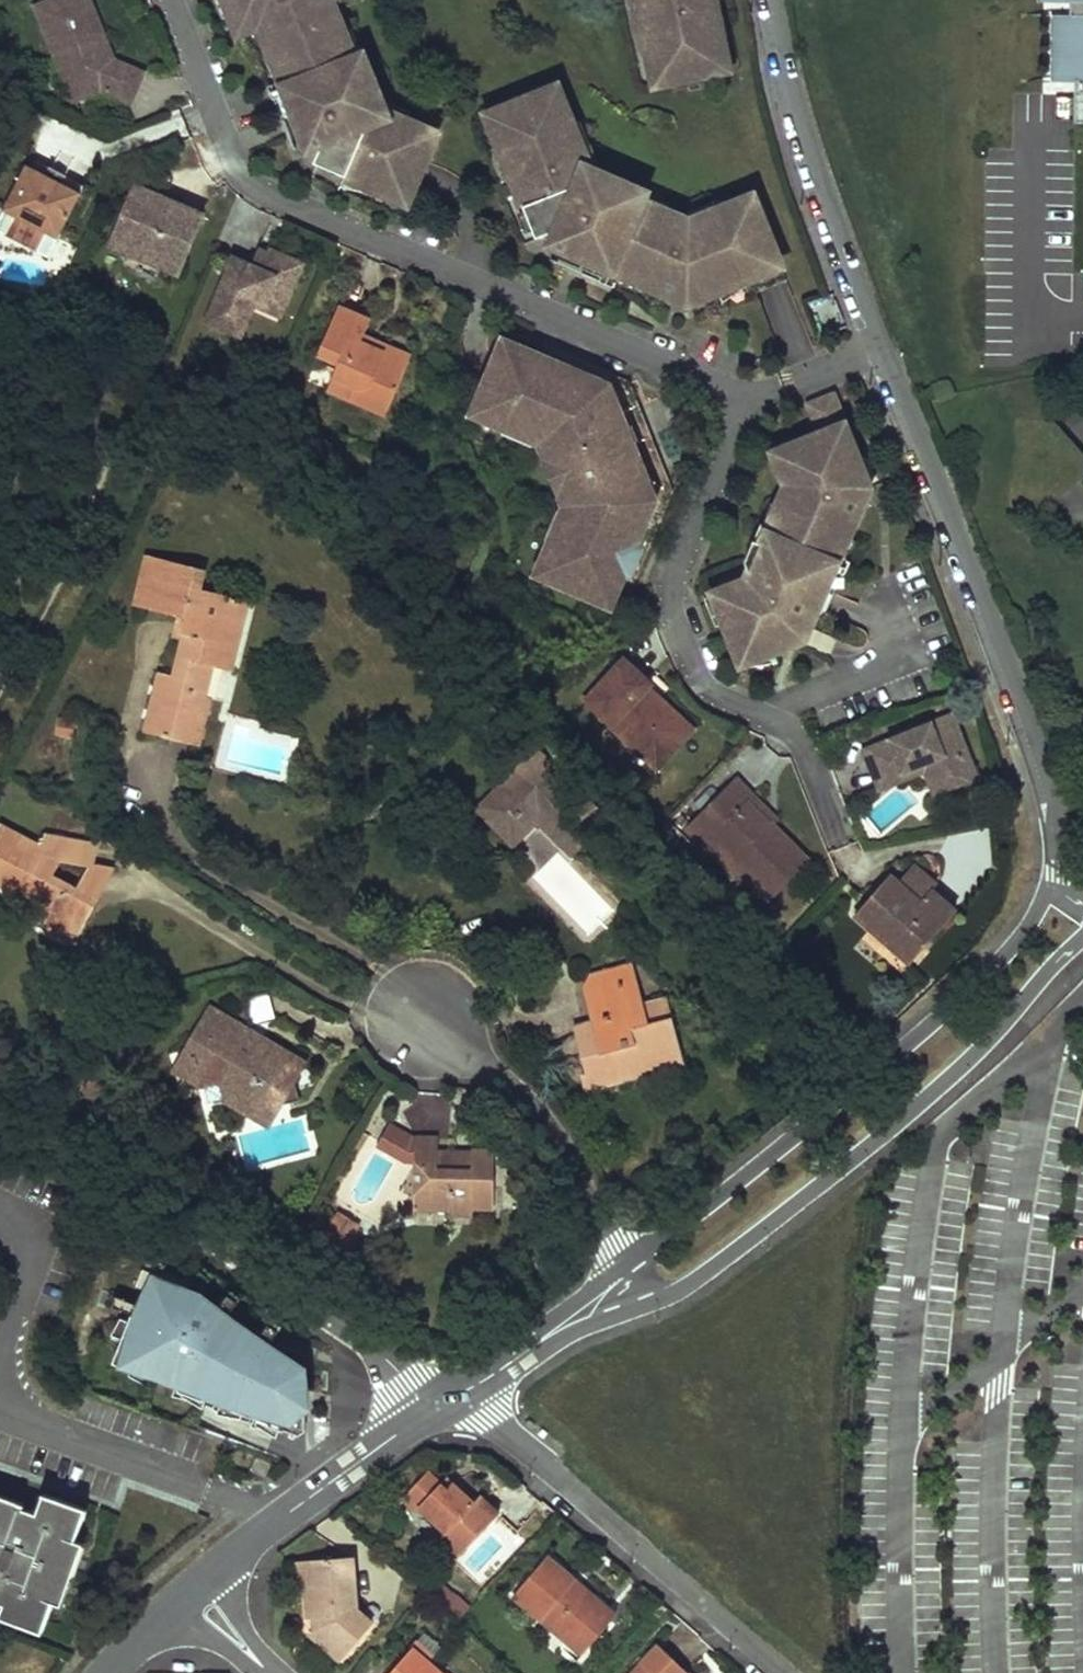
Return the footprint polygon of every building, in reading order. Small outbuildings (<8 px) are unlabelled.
[(36,8),(57,61),(67,57),(84,97),(100,91),(129,104),(143,73),(113,60),(103,35),(97,37),(91,25),(97,22),(88,0),(55,0),(36,8)] [(233,2),(227,4),(239,34),(268,23),(274,39),(266,41),(285,87),(271,93),(281,118),(295,112),(303,134),(300,139),(303,146),(319,152),(314,163),(377,190),(380,183),(410,196),(436,134),(368,105),(375,88),(366,67),(359,70),(355,59),(337,13),(329,17),(323,0),(324,0),(232,0),(233,2)] [(649,52),(660,50),(667,82),(718,71),(711,39),(723,37),(715,0),(638,0),(649,52)] [(1044,2),(1069,3),(1069,16),(1055,16),(1055,82),(1074,82),(1074,94),(1074,122),(1082,122),(1082,0),(1044,0),(1044,2)] [(103,35),(97,22),(91,25),(97,37),(103,35)] [(729,69),(723,37),(711,39),(718,71),(729,69)] [(667,82),(660,50),(649,52),(655,85),(667,82)] [(366,67),(362,56),(355,59),(359,70),(366,67)] [(67,57),(57,61),(71,96),(84,97),(67,57)] [(597,185),(582,148),(557,87),(496,112),(508,141),(501,145),(537,239),(549,234),(555,250),(561,253),(566,251),(585,260),(580,274),(606,285),(612,271),(658,291),(660,296),(667,299),(683,293),(688,304),(749,280),(746,272),(778,259),(753,196),(684,224),(682,218),(642,201),(646,193),(629,186),(626,193),(602,183),(597,185)] [(52,177),(31,167),(11,211),(65,236),(85,193),(66,184),(52,177)] [(52,177),(66,184),(69,175),(55,168),(52,177)] [(629,186),(613,178),(602,183),(626,193),(629,186)] [(204,217),(136,188),(111,247),(129,254),(133,245),(141,248),(145,261),(172,272),(184,244),(191,247),(204,217)] [(263,263),(254,259),(251,266),(233,258),(206,321),(240,336),(253,304),(257,296),(283,308),(302,264),(269,249),(267,254),(263,263)] [(267,254),(258,250),(254,259),(263,263),(267,254)] [(792,282),(765,287),(776,351),(803,346),(792,282)] [(283,308),(257,296),(253,304),(280,315),(283,308)] [(382,351),(361,342),(364,335),(370,320),(339,306),(318,354),(338,363),(333,375),(355,385),(349,398),(386,414),(411,355),(385,344),(382,351)] [(629,381),(510,331),(486,387),(495,391),(484,417),(520,433),(528,430),(539,435),(543,443),(551,464),(558,461),(567,486),(561,489),(568,506),(571,515),(566,525),(558,529),(542,566),(571,578),(568,586),(609,605),(622,610),(673,491),(650,435),(633,427),(630,428),(624,412),(639,406),(629,381)] [(385,344),(364,335),(361,342),(382,351),(385,344)] [(355,385),(333,375),(327,389),(349,398),(355,385)] [(484,417),(495,391),(486,387),(474,413),(484,417)] [(869,488),(844,426),(833,397),(810,406),(822,435),(778,451),(790,482),(788,483),(790,491),(783,493),(767,533),(762,544),(754,540),(745,562),(752,580),(746,583),(745,582),(713,594),(742,664),(788,645),(781,627),(799,620),(805,624),(809,625),(816,625),(818,619),(814,613),(855,519),(862,516),(865,510),(858,492),(869,488)] [(650,435),(639,406),(624,412),(630,428),(633,427),(650,435)] [(539,435),(528,430),(520,433),(543,443),(539,435)] [(567,486),(558,461),(551,464),(561,489),(567,486)] [(571,515),(568,506),(558,529),(566,525),(571,515)] [(767,533),(758,529),(754,540),(762,544),(767,533)] [(160,673),(147,732),(198,744),(208,696),(191,691),(199,662),(217,666),(230,667),(248,601),(198,588),(202,570),(149,556),(136,606),(174,616),(188,620),(183,642),(174,676),(160,673)] [(571,578),(542,566),(539,574),(568,586),(571,578)] [(188,620),(174,616),(169,638),(183,642),(188,620)] [(803,639),(798,626),(805,624),(799,620),(781,627),(788,645),(803,639)] [(653,702),(642,692),(647,687),(652,681),(648,677),(644,681),(628,666),(631,661),(627,657),(587,699),(611,722),(608,726),(630,746),(636,739),(657,759),(688,726),(658,697),(653,702)] [(648,677),(631,661),(628,666),(644,681),(648,677)] [(217,666),(199,662),(191,691),(208,696),(217,666)] [(658,697),(647,687),(642,692),(653,702),(658,697)] [(966,774),(946,723),(938,718),(854,751),(862,771),(888,761),(893,774),(909,769),(912,776),(913,780),(923,775),(936,779),(941,792),(962,783),(966,774)] [(58,719),(54,738),(72,743),(77,724),(58,719)] [(695,729),(690,725),(688,726),(657,759),(636,739),(630,746),(656,771),(695,729)] [(554,762),(535,744),(507,772),(513,779),(525,766),(537,778),(547,768),(548,769),(554,762)] [(888,761),(862,771),(870,791),(912,776),(909,769),(893,774),(888,761)] [(599,819),(548,769),(547,768),(537,778),(525,766),(513,779),(482,810),(499,827),(513,814),(526,826),(536,816),(537,815),(549,816),(575,842),(599,819)] [(923,775),(913,780),(920,800),(941,792),(936,779),(923,775)] [(776,818),(736,780),(726,791),(744,808),(747,804),(769,825),(772,823),(776,818)] [(744,808),(726,791),(689,831),(722,863),(732,852),(745,864),(776,894),(809,859),(772,823),(769,825),(747,804),(744,808)] [(526,826),(513,814),(499,827),(512,840),(526,826)] [(536,816),(569,849),(575,842),(549,816),(537,815),(536,816)] [(0,827),(0,885),(22,896),(44,921),(42,926),(62,936),(70,922),(83,928),(97,898),(81,890),(53,876),(61,860),(65,840),(43,836),(37,846),(0,827)] [(65,840),(61,860),(93,866),(96,845),(65,840)] [(732,852),(722,863),(735,875),(739,872),(745,864),(732,852)] [(745,864),(739,872),(769,902),(776,894),(745,864)] [(907,972),(963,913),(914,865),(900,880),(894,875),(851,919),(907,972)] [(81,890),(97,898),(112,871),(93,866),(81,890)] [(70,922),(62,936),(75,943),(83,928),(70,922)] [(645,1006),(634,966),(618,970),(632,1019),(647,1015),(645,1006)] [(593,975),(586,989),(593,1022),(598,1037),(579,1041),(588,1074),(605,1070),(608,1078),(684,1056),(669,999),(645,1006),(647,1015),(632,1019),(618,970),(593,975)] [(200,1089),(205,1088),(209,1103),(224,1099),(226,1104),(271,1129),(311,1061),(211,1003),(171,1072),(200,1089)] [(598,1037),(593,1022),(576,1026),(579,1041),(598,1037)] [(605,1070),(588,1074),(593,1090),(610,1086),(686,1066),(684,1056),(608,1078),(605,1070)] [(407,1095),(407,1130),(447,1130),(447,1095),(407,1095)] [(414,1164),(414,1143),(411,1143),(386,1128),(375,1147),(404,1164),(414,1164)] [(436,1145),(414,1143),(414,1164),(413,1211),(446,1212),(447,1221),(471,1221),(471,1212),(492,1213),(493,1159),(470,1158),(470,1179),(436,1178),(436,1157),(436,1145)] [(470,1158),(436,1157),(436,1178),(470,1179),(470,1158)] [(353,1228),(334,1217),(318,1245),(336,1256),(353,1228)] [(140,1305),(122,1367),(166,1380),(227,1405),(299,1426),(319,1408),(315,1365),(208,1290),(157,1271),(140,1305)] [(465,1566),(504,1524),(484,1506),(479,1512),(456,1490),(451,1496),(433,1479),(412,1501),(425,1514),(422,1517),(449,1542),(445,1547),(465,1566)] [(84,1508),(44,1494),(38,1512),(24,1507),(25,1504),(0,1496),(0,1602),(6,1604),(1,1617),(42,1631),(84,1508)] [(363,1612),(360,1559),(304,1562),(306,1589),(312,1589),(314,1620),(318,1620),(319,1634),(316,1637),(346,1664),(380,1629),(363,1612)] [(518,1605),(587,1665),(621,1626),(552,1566),(518,1605)] [(450,1590),(440,1602),(461,1618),(470,1605),(450,1590)] [(418,1652),(398,1672),(440,1672),(418,1652)] [(664,1654),(646,1672),(684,1672),(664,1654)]
